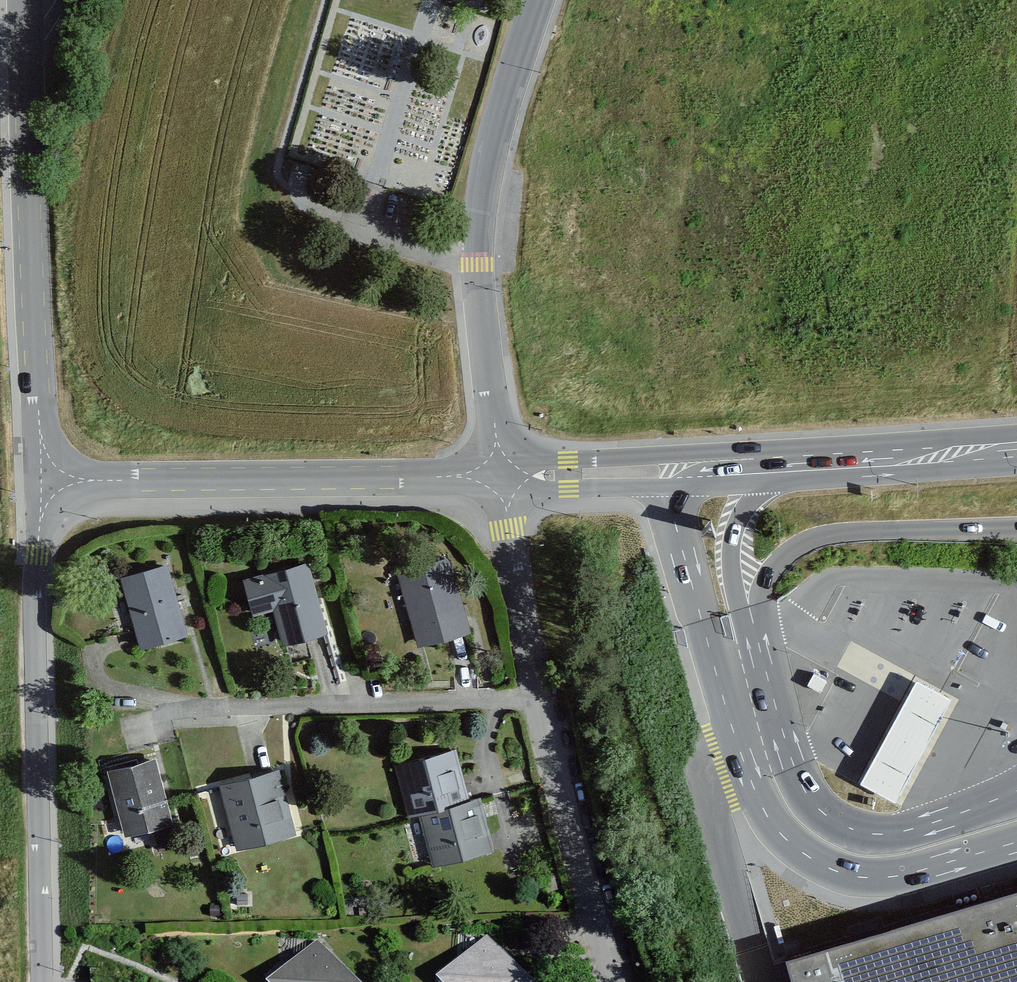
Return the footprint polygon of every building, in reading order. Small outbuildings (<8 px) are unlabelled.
[(443,556),(396,570),(417,639),(463,625),(443,556)] [(159,563),(117,575),(136,642),(178,630),(159,563)] [(301,563),(242,578),(249,607),(268,603),(276,638),(317,628),(301,563)] [(886,731),(860,779),(895,797),(921,748),(950,694),(916,676),(886,731)] [(450,749),(393,764),(406,812),(416,809),(430,862),(486,847),(473,800),(464,802),(450,749)] [(144,756),(101,768),(118,830),(161,818),(144,756)] [(270,771),(219,784),(234,840),(285,827),(270,771)] [(787,951),(796,981),(1016,981),(1016,882),(787,951)] [(483,939),(439,979),(442,981),(523,981),(483,939)] [(307,941),(263,981),(264,981),(345,981),(307,941)]
